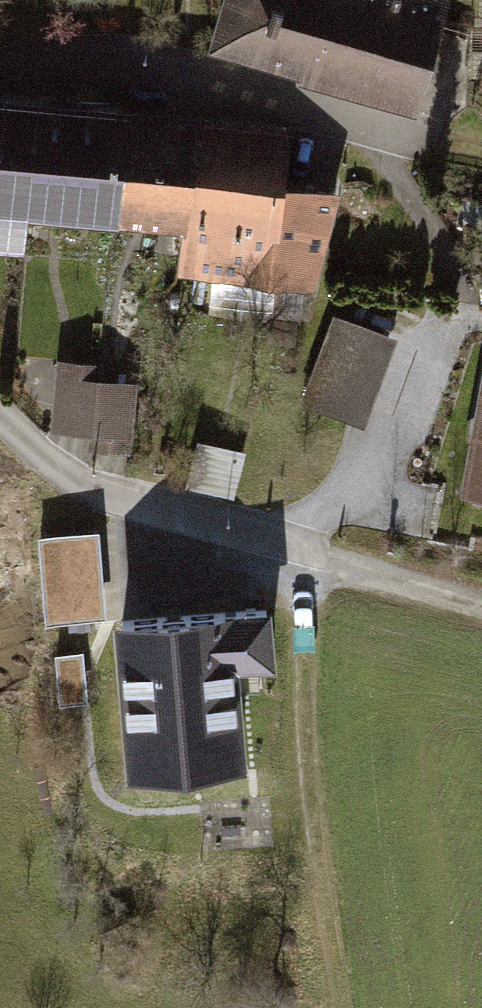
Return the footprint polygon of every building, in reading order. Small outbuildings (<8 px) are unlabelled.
[(426,93),(454,0),(226,0),(217,31),(426,93)] [(139,87),(8,73),(0,147),(0,235),(33,239),(38,195),(126,204),(139,87)] [(8,73),(0,74),(0,147),(8,73)] [(126,204),(197,212),(210,95),(139,87),(126,204)] [(294,161),(298,103),(210,95),(197,212),(194,269),(282,277),(318,286),(348,175),(294,161)] [(369,414),(403,323),(340,300),(306,391),(369,414)] [(59,412),(100,416),(107,344),(66,340),(59,412)] [(203,432),(192,478),(239,489),(250,444),(203,432)] [(112,605),(106,517),(44,521),(49,609),(112,605)] [(130,597),(139,759),(251,752),(245,651),(286,649),(283,589),(130,597)]
